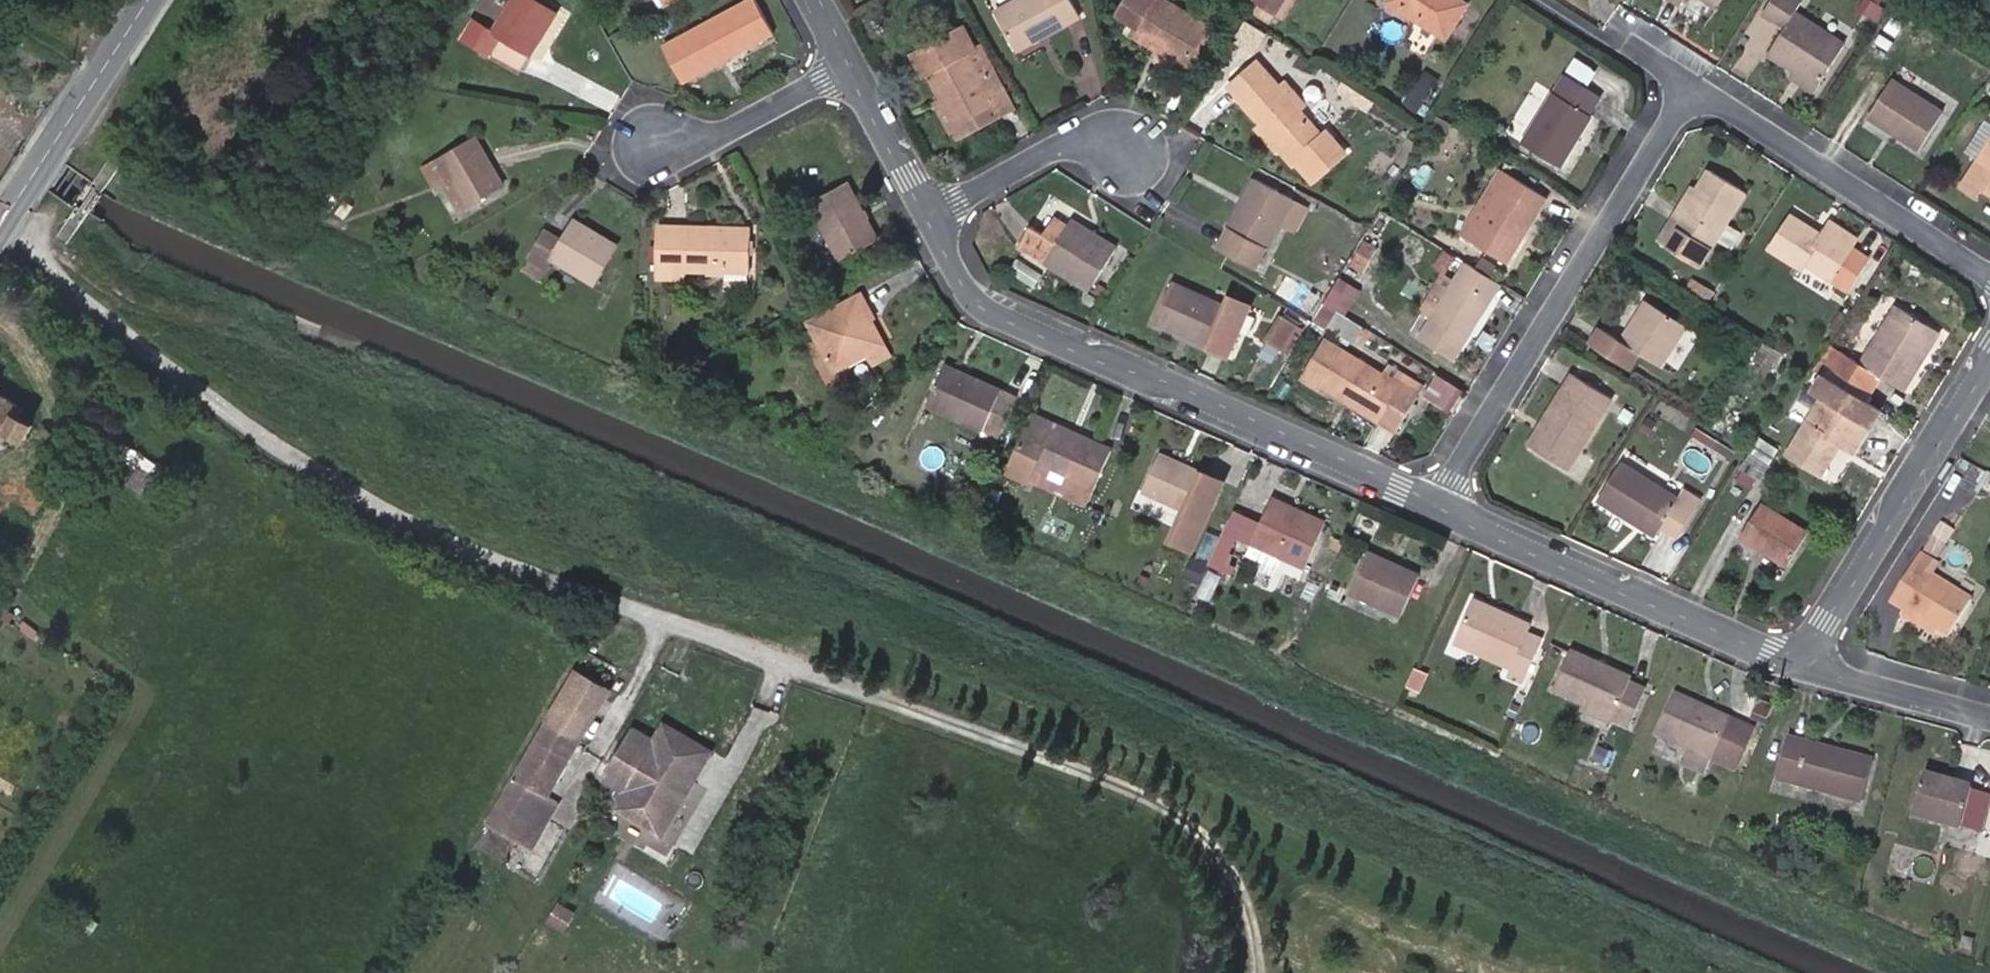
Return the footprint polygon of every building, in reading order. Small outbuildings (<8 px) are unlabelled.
[(15,10),(22,0),(1,0),(15,10)] [(539,0),(513,0),(495,30),(475,18),(462,39),(490,57),(492,53),(522,71),(558,12),(539,0)] [(664,43),(683,80),(774,32),(757,0),(744,0),(664,43)] [(1073,0),(1014,0),(996,10),(1017,48),(1081,13),(1073,0)] [(1185,65),(1201,76),(1225,34),(1210,24),(1169,0),(1125,0),(1116,14),(1137,27),(1133,33),(1185,65)] [(1275,11),(1282,0),(1258,0),(1275,11)] [(1465,0),(1389,0),(1446,36),(1468,2),(1465,0)] [(1799,0),(1773,0),(1764,14),(1785,27),(1769,52),(1818,85),(1846,41),(1797,10),(1802,2),(1799,0)] [(1871,0),(1862,0),(1857,8),(1871,16),(1878,4),(1871,0)] [(1984,15),(1974,9),(1967,18),(1978,24),(1984,15)] [(996,104),(1000,112),(1016,104),(1001,78),(987,86),(968,50),(975,46),(964,25),(917,52),(928,71),(948,108),(957,125),(996,104)] [(975,46),(968,50),(987,86),(1001,78),(981,42),(975,46)] [(928,71),(917,52),(909,55),(921,76),(928,71)] [(1577,57),(1570,69),(1591,82),(1598,70),(1577,57)] [(1263,122),(1284,146),(1297,160),(1299,158),(1315,175),(1344,149),(1328,133),(1324,136),(1259,61),(1231,86),(1263,122)] [(1601,95),(1567,73),(1524,142),(1561,165),(1592,114),(1590,113),(1601,95)] [(1944,109),(1893,77),(1869,115),(1919,148),(1944,109)] [(1372,103),(1360,95),(1354,103),(1367,111),(1372,103)] [(954,138),(1000,112),(996,104),(957,125),(948,108),(940,113),(954,138)] [(1969,150),(1980,155),(1989,134),(1989,120),(1984,117),(1969,150)] [(1278,150),(1284,146),(1263,122),(1257,127),(1278,150)] [(505,183),(475,133),(437,156),(467,206),(505,183)] [(1405,166),(1418,145),(1408,139),(1395,159),(1405,166)] [(1980,156),(1962,184),(1978,195),(1984,185),(1989,188),(1989,140),(1980,156)] [(467,206),(437,156),(423,164),(436,184),(442,180),(461,210),(467,206)] [(1501,186),(1470,238),(1508,262),(1548,196),(1501,167),(1492,181),(1501,186)] [(1727,221),(1746,190),(1710,168),(1698,188),(1694,186),(1661,240),(1701,264),(1718,237),(1727,221)] [(1280,226),(1295,197),(1257,177),(1221,245),(1258,266),(1280,226)] [(878,235),(849,180),(811,200),(841,257),(878,235)] [(328,212),(339,197),(327,188),(316,204),(328,212)] [(1307,205),(1295,197),(1280,226),(1292,232),(1307,205)] [(1811,232),(1815,227),(1792,213),(1771,248),(1802,267),(1806,261),(1848,287),(1869,253),(1852,243),(1827,227),(1823,232),(1820,237),(1811,232)] [(1069,223),(1057,216),(1045,234),(1057,242),(1069,223)] [(1021,247),(1090,289),(1118,244),(1073,217),(1069,223),(1057,242),(1045,234),(1033,227),(1021,247)] [(619,243),(575,218),(567,232),(548,221),(532,249),(549,259),(552,255),(596,281),(619,243)] [(1827,227),(1852,243),(1858,234),(1832,218),(1827,227)] [(1734,247),(1743,231),(1727,221),(1718,237),(1734,247)] [(750,227),(661,224),(659,275),(684,277),(685,268),(747,270),(750,227)] [(1823,232),(1815,227),(1811,232),(1820,237),(1823,232)] [(1382,243),(1369,235),(1351,264),(1364,272),(1382,243)] [(1501,281),(1468,260),(1421,338),(1455,359),(1501,281)] [(1699,291),(1705,280),(1696,274),(1690,285),(1699,291)] [(1361,289),(1340,276),(1324,302),(1346,315),(1361,289)] [(1428,292),(1405,279),(1397,291),(1421,305),(1428,292)] [(1173,280),(1155,320),(1236,354),(1256,305),(1232,294),(1227,305),(1173,280)] [(1712,298),(1718,288),(1705,280),(1699,291),(1712,298)] [(1312,291),(1301,309),(1312,315),(1323,297),(1312,291)] [(874,316),(862,292),(809,319),(834,369),(868,351),(873,362),(891,354),(872,317),(874,316)] [(1688,324),(1646,298),(1621,339),(1606,329),(1595,346),(1631,369),(1642,352),(1662,365),(1688,324)] [(1839,350),(1829,367),(1876,395),(1887,377),(1905,388),(1942,330),(1899,303),(1862,362),(1839,350)] [(1297,324),(1282,315),(1268,340),(1283,349),(1297,324)] [(1384,373),(1325,337),(1302,377),(1320,388),(1322,383),(1396,429),(1419,394),(1384,373)] [(1017,396),(945,363),(927,404),(1000,435),(1017,396)] [(1424,385),(1390,364),(1384,373),(1419,394),(1424,385)] [(1829,367),(1824,374),(1829,376),(1871,402),(1876,395),(1829,367)] [(1440,371),(1426,394),(1452,410),(1466,387),(1440,371)] [(1614,396),(1574,371),(1530,442),(1571,468),(1614,396)] [(1871,402),(1829,376),(1819,392),(1831,399),(1815,424),(1809,421),(1789,452),(1823,472),(1837,450),(1831,447),(1837,439),(1842,442),(1847,445),(1864,419),(1872,424),(1881,408),(1871,402)] [(28,454),(34,445),(37,447),(40,441),(29,434),(36,424),(31,420),(37,410),(0,389),(0,436),(28,454)] [(1053,426),(1034,417),(1009,472),(1030,480),(1037,466),(1077,484),(1070,499),(1086,506),(1113,447),(1055,421),(1053,426)] [(1855,450),(1872,424),(1864,419),(1847,445),(1855,450)] [(1771,458),(1781,443),(1755,428),(1746,443),(1771,458)] [(1831,447),(1837,450),(1842,442),(1837,439),(1831,447)] [(159,466),(122,441),(114,453),(136,468),(126,483),(145,497),(158,478),(152,475),(159,466)] [(1827,476),(1835,481),(1853,452),(1844,447),(1827,476)] [(1225,481),(1161,451),(1144,489),(1187,509),(1173,539),(1193,549),(1225,481)] [(1767,479),(1775,467),(1750,451),(1742,464),(1767,479)] [(1680,496),(1621,460),(1598,497),(1656,534),(1663,523),(1680,533),(1701,500),(1684,489),(1680,496)] [(1327,519),(1274,495),(1265,514),(1252,541),(1305,567),(1327,519)] [(1809,530),(1763,501),(1742,535),(1789,563),(1809,530)] [(1252,541),(1265,514),(1240,502),(1212,565),(1231,573),(1235,564),(1230,562),(1240,536),(1252,541)] [(1102,566),(1108,552),(1095,547),(1089,561),(1102,566)] [(1420,573),(1369,549),(1350,591),(1402,614),(1420,573)] [(1935,561),(1923,554),(1908,579),(1919,586),(1907,607),(1951,634),(1973,597),(1930,571),(1935,561)] [(1523,643),(1527,632),(1532,622),(1475,597),(1456,640),(1513,665),(1510,670),(1524,677),(1537,649),(1523,643)] [(1542,639),(1527,632),(1523,643),(1537,649),(1542,639)] [(1632,672),(1572,645),(1554,687),(1586,702),(1614,715),(1613,717),(1629,724),(1647,685),(1630,678),(1632,672)] [(1420,690),(1428,672),(1417,667),(1409,685),(1420,690)] [(571,670),(557,696),(594,717),(608,691),(571,670)] [(1658,733),(1688,746),(1681,762),(1704,771),(1712,757),(1732,767),(1750,726),(1676,692),(1658,733)] [(557,696),(544,720),(580,741),(594,717),(557,696)] [(1753,712),(1768,719),(1775,703),(1759,696),(1753,712)] [(1613,717),(1614,715),(1586,702),(1583,709),(1610,722),(1613,717)] [(661,838),(712,747),(664,719),(653,736),(633,725),(602,780),(622,792),(613,808),(661,838)] [(544,720),(487,823),(523,844),(547,801),(580,741),(544,720)] [(1875,757),(1788,735),(1777,778),(1862,800),(1875,757)] [(1613,749),(1600,744),(1593,761),(1606,766),(1613,749)] [(1973,784),(1925,771),(1913,814),(1961,827),(1971,789),(1973,784)] [(1971,789),(1961,827),(1982,832),(1989,801),(1989,794),(1971,789)] [(557,806),(547,801),(523,844),(533,849),(557,806)] [(472,931),(477,923),(472,920),(467,927),(472,931)]
